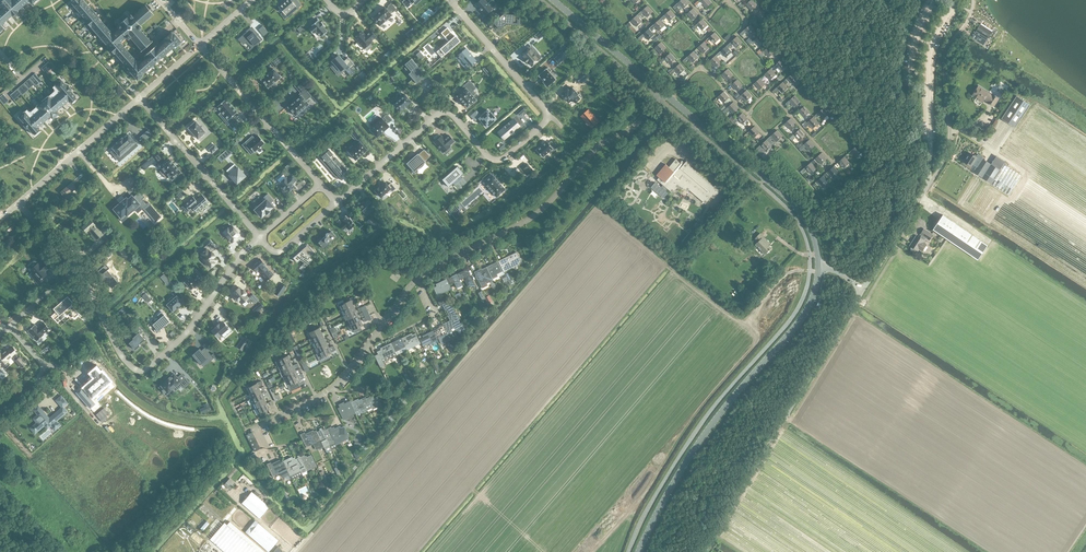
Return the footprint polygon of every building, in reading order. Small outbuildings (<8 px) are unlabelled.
[(4,28),(1,25),(12,15),(13,16),(18,11),(18,10),(29,0),(32,4),(36,0),(0,0),(0,31),(4,28)] [(74,2),(73,4),(74,5),(73,5),(85,19),(85,20),(86,22),(87,21),(114,53),(114,54),(115,55),(116,55),(116,54),(127,67),(128,67),(131,71),(131,72),(137,79),(138,79),(139,79),(140,79),(142,77),(142,76),(143,75),(142,74),(175,45),(176,46),(177,45),(179,45),(180,44),(180,43),(180,42),(181,42),(180,42),(181,41),(174,34),(174,33),(174,34),(172,32),(164,38),(166,41),(159,47),(158,45),(157,46),(156,45),(145,55),(144,56),(146,58),(139,64),(122,45),(123,44),(121,42),(127,37),(129,39),(131,37),(133,40),(132,41),(133,41),(134,40),(136,43),(135,44),(136,43),(139,46),(138,47),(138,48),(139,47),(142,49),(141,50),(141,51),(152,41),(151,41),(149,39),(150,38),(149,37),(148,38),(146,36),(147,35),(146,34),(145,35),(143,32),(144,31),(143,31),(142,32),(140,29),(142,27),(140,25),(143,22),(144,23),(144,22),(146,20),(147,20),(148,20),(147,19),(148,20),(150,18),(149,17),(150,18),(151,17),(150,16),(153,14),(153,15),(154,14),(153,14),(151,12),(153,10),(149,6),(148,7),(145,4),(145,5),(145,6),(143,8),(142,7),(141,7),(142,8),(142,9),(141,8),(139,9),(139,10),(140,11),(139,11),(139,10),(138,10),(139,11),(136,14),(135,13),(136,14),(133,16),(128,11),(126,11),(124,13),(124,15),(122,17),(123,18),(122,19),(121,18),(119,19),(117,19),(115,20),(115,23),(120,28),(117,31),(116,30),(116,31),(113,34),(99,18),(99,17),(92,9),(84,0),(72,0),(74,2)] [(279,6),(283,11),(285,14),(295,6),(297,8),(301,5),(296,0),(291,0),(286,0),(279,6)] [(475,4),(485,15),(492,9),(491,8),(496,4),(493,0),(491,0),(487,3),(485,0),(480,0),(475,4)] [(680,5),(683,9),(689,4),(686,0),(681,0),(673,7),(677,12),(680,10),(677,7),(680,5)] [(758,5),(753,0),(751,0),(746,4),(752,10),(758,5)] [(385,7),(372,17),(379,25),(391,15),(389,12),(391,10),(393,12),(396,9),(391,3),(388,6),(388,7),(386,9),(385,7)] [(639,16),(644,12),(647,17),(653,11),(648,5),(642,10),(637,15),(639,16)] [(693,19),(699,14),(693,8),(687,13),(693,19)] [(670,9),(664,15),(660,19),(662,21),(666,16),(670,21),(676,15),(670,9)] [(761,21),(767,16),(762,9),(756,15),(761,21)] [(503,14),(493,22),(499,29),(506,23),(515,23),(516,15),(503,14)] [(643,21),(639,16),(637,15),(631,20),(637,26),(643,21)] [(651,30),(656,26),(659,30),(665,25),(660,19),(649,28),(651,30)] [(697,24),(692,28),(694,30),(698,26),(702,30),(708,25),(703,19),(699,22),(697,24)] [(309,28),(309,29),(313,34),(313,33),(316,31),(318,33),(319,34),(320,36),(321,36),(322,35),(322,36),(327,32),(326,31),(327,31),(327,30),(324,27),(325,26),(321,21),(321,22),(320,23),(318,20),(312,25),(312,26),(309,28)] [(981,24),(972,37),(983,45),(992,31),(995,27),(984,20),(981,24)] [(264,24),(260,27),(265,32),(269,29),(264,24)] [(303,24),(297,29),(301,32),(306,27),(303,24)] [(742,36),(746,32),(750,36),(756,30),(750,24),(740,34),(742,36)] [(447,27),(441,33),(445,37),(451,32),(447,27)] [(247,32),(238,39),(238,40),(240,38),(244,43),(247,41),(250,45),(252,43),(254,45),(257,43),(262,39),(263,39),(259,34),(257,36),(250,28),(246,31),(247,32)] [(649,28),(643,34),(638,38),(640,40),(645,36),(649,40),(655,34),(649,28)] [(362,31),(354,37),(364,48),(371,42),(371,41),(376,36),(371,30),(365,35),(362,31)] [(551,31),(547,34),(556,45),(560,41),(551,31)] [(714,43),(720,38),(714,32),(708,37),(714,43)] [(455,35),(437,51),(442,57),(460,41),(455,35)] [(754,40),(751,43),(752,44),(755,42),(759,46),(765,41),(760,35),(754,40)] [(736,48),(743,42),(737,36),(726,45),(728,47),(733,43),(736,48)] [(994,50),(998,44),(991,40),(987,46),(994,50)] [(661,53),(667,48),(661,42),(655,47),(661,53)] [(703,53),(709,47),(704,42),(698,47),(703,53)] [(732,52),(728,47),(726,45),(720,51),(726,57),(732,52)] [(763,54),(765,52),(769,57),(775,51),(769,45),(762,52),(761,52),(762,51),(760,49),(757,52),(762,57),(764,55),(763,54)] [(466,48),(457,55),(468,68),(477,60),(466,48)] [(528,48),(521,54),(525,58),(524,59),(527,62),(528,62),(531,66),(541,57),(538,53),(535,55),(528,48)] [(390,49),(384,54),(387,57),(393,52),(390,49)] [(562,51),(554,58),(558,63),(567,56),(562,51)] [(687,56),(682,61),(684,63),(689,58),(692,62),(698,57),(693,51),(687,56)] [(664,58),(665,58),(660,62),(661,64),(666,59),(670,64),(676,58),(670,52),(664,58)] [(278,54),(270,61),(275,67),(283,60),(278,54)] [(336,55),(331,60),(334,63),(331,66),(335,71),(339,69),(342,72),(345,69),(351,76),(355,72),(351,68),(354,65),(348,57),(343,61),(338,55),(337,57),(336,55)] [(721,61),(717,56),(716,55),(710,60),(715,66),(721,61)] [(781,59),(775,64),(771,68),(773,71),(778,67),(781,70),(787,65),(781,59)] [(413,60),(406,66),(411,71),(409,73),(413,78),(408,83),(411,86),(416,81),(417,82),(422,78),(423,79),(426,77),(417,67),(418,66),(413,60)] [(49,61),(41,68),(43,70),(46,73),(50,70),(47,67),(51,64),(49,61)] [(671,75),(676,71),(679,74),(685,69),(680,63),(669,72),(671,75)] [(546,69),(539,75),(544,81),(543,82),(547,86),(555,79),(549,72),(551,70),(548,67),(546,69)] [(290,68),(287,71),(289,73),(288,74),(290,76),(291,75),(293,78),(296,75),(290,68)] [(727,80),(733,74),(728,68),(722,74),(727,80)] [(776,74),(773,71),(771,68),(765,73),(770,80),(776,74)] [(261,79),(261,80),(262,80),(268,87),(270,85),(273,88),(277,85),(274,82),(280,77),(281,77),(280,76),(274,69),(273,69),(262,79),(261,79)] [(588,74),(584,70),(576,77),(581,83),(587,77),(586,76),(588,74)] [(793,84),(799,78),(793,72),(787,78),(793,84)] [(35,73),(29,78),(36,86),(42,81),(42,80),(40,77),(39,78),(35,73)] [(759,89),(766,84),(760,77),(754,83),(759,89)] [(743,85),(737,79),(731,84),(737,90),(743,85)] [(27,109),(18,116),(24,123),(23,125),(26,128),(28,127),(34,134),(35,133),(35,134),(37,134),(39,132),(39,130),(40,129),(38,127),(49,116),(49,117),(50,116),(52,118),(58,114),(56,111),(57,110),(56,110),(68,100),(70,103),(72,102),(74,102),(75,101),(75,99),(76,98),(70,90),(72,89),(70,87),(68,86),(67,87),(61,80),(52,87),(50,89),(53,92),(48,96),(36,106),(37,106),(30,112),(29,111),(27,109)] [(27,80),(24,83),(30,89),(33,86),(27,80)] [(301,95),(288,107),(296,115),(298,113),(301,116),(308,109),(306,107),(309,104),(306,100),(311,96),(305,89),(307,88),(301,80),(295,86),(301,93),(299,94),(301,95)] [(465,89),(457,96),(467,107),(476,100),(473,96),(476,93),(469,85),(472,83),(469,80),(463,86),(465,89)] [(774,93),(779,89),(782,93),(788,88),(783,82),(772,91),(774,93)] [(972,95),(983,102),(984,100),(993,106),(1000,98),(992,93),(992,94),(979,85),(972,95)] [(563,95),(562,96),(564,98),(565,97),(569,102),(572,99),(576,103),(580,99),(577,95),(578,94),(573,88),(570,91),(568,89),(567,90),(567,91),(566,92),(565,92),(562,95),(563,95)] [(738,101),(743,97),(746,101),(752,95),(747,89),(736,99),(738,101)] [(723,102),(729,97),(724,91),(718,96),(723,102)] [(610,92),(608,95),(616,103),(619,100),(610,92)] [(405,94),(393,104),(400,112),(411,102),(405,94)] [(794,107),(800,101),(795,95),(785,103),(787,105),(790,102),(794,107)] [(1017,96),(1014,99),(1001,118),(1015,127),(1030,105),(1017,96)] [(226,99),(217,106),(228,119),(225,122),(228,125),(234,120),(231,117),(237,112),(226,99)] [(733,102),(728,107),(723,111),(725,113),(729,109),(733,113),(739,107),(733,102)] [(804,117),(810,112),(804,106),(798,111),(804,117)] [(824,107),(818,112),(814,116),(816,118),(819,116),(820,116),(820,115),(823,118),(830,113),(824,107)] [(488,110),(479,118),(486,127),(496,118),(488,110)] [(589,110),(582,116),(592,127),(598,121),(589,110)] [(476,111),(471,115),(475,120),(480,115),(476,111)] [(737,121),(739,119),(742,123),(748,118),(743,112),(732,122),(734,124),(736,122),(736,123),(738,122),(737,121)] [(377,122),(370,129),(377,137),(389,126),(387,123),(388,122),(389,122),(392,120),(387,114),(384,117),(387,120),(385,122),(382,118),(381,119),(379,116),(375,119),(377,122)] [(812,128),(813,128),(819,122),(814,116),(806,123),(804,121),(802,123),(803,124),(802,125),(803,126),(805,128),(808,125),(809,126),(812,128)] [(790,129),(796,124),(791,118),(785,123),(790,129)] [(505,127),(501,130),(507,136),(510,133),(511,133),(513,131),(519,125),(513,119),(509,123),(509,122),(504,126),(505,127)] [(196,121),(188,127),(198,139),(205,132),(196,121)] [(754,137),(760,132),(755,126),(749,131),(754,137)] [(791,140),(796,136),(799,139),(806,134),(800,128),(789,138),(791,140)] [(353,129),(350,131),(356,138),(359,135),(353,129)] [(777,130),(771,135),(767,139),(772,144),(773,143),(772,141),(771,141),(770,140),(771,139),(772,140),(773,139),(776,142),(783,136),(777,130)] [(114,149),(111,152),(117,158),(120,155),(135,142),(128,134),(113,148),(114,149)] [(441,136),(434,142),(443,152),(450,146),(449,145),(454,141),(449,135),(444,139),(441,136)] [(252,136),(242,145),(247,150),(250,147),(254,152),(265,143),(258,136),(255,139),(252,136)] [(798,143),(796,145),(797,146),(799,148),(810,139),(808,136),(799,144),(798,143)] [(765,152),(766,150),(769,148),(770,149),(773,146),(767,139),(756,149),(758,151),(761,148),(762,149),(765,152)] [(810,139),(799,148),(801,150),(805,146),(809,150),(815,145),(810,139)] [(546,141),(536,150),(542,157),(552,148),(554,150),(557,148),(551,141),(548,143),(546,141)] [(360,142),(348,152),(355,160),(367,150),(360,142)] [(214,144),(209,149),(212,153),(218,148),(214,144)] [(857,156),(863,150),(858,144),(852,150),(857,156)] [(418,153),(406,163),(414,172),(425,162),(424,161),(430,156),(424,149),(418,154),(418,153)] [(326,152),(322,156),(324,159),(323,159),(324,160),(325,160),(326,162),(324,163),(331,171),(332,169),(339,176),(336,178),(337,179),(339,177),(340,177),(344,173),(343,172),(345,170),(339,164),(340,163),(337,158),(334,161),(330,157),(333,154),(329,150),(326,152)] [(158,151),(152,157),(159,164),(161,162),(163,163),(160,166),(162,169),(160,171),(166,178),(169,176),(172,179),(181,172),(169,158),(165,161),(163,159),(164,158),(158,151)] [(821,164),(827,158),(822,152),(816,158),(821,164)] [(965,158),(963,161),(972,166),(973,165),(976,167),(973,172),(992,183),(1009,195),(1023,172),(1006,162),(1000,158),(996,156),(991,164),(983,158),(984,157),(979,153),(978,156),(976,154),(975,156),(969,152),(965,158)] [(844,156),(842,158),(838,162),(844,168),(850,162),(844,156)] [(657,179),(671,191),(672,192),(674,190),(680,185),(686,189),(689,191),(690,189),(706,203),(711,197),(714,198),(721,190),(715,185),(715,186),(686,162),(688,160),(687,160),(683,165),(676,159),(669,166),(666,164),(656,174),(659,177),(657,179)] [(802,174),(807,169),(810,173),(816,168),(811,162),(800,171),(802,174)] [(527,163),(520,168),(527,175),(533,170),(527,163)] [(234,164),(226,170),(230,174),(229,174),(237,183),(245,176),(238,167),(238,168),(234,164)] [(457,166),(442,179),(449,187),(464,174),(457,166)] [(833,177),(839,172),(834,166),(828,171),(833,177)] [(492,175),(484,182),(496,197),(505,189),(492,175)] [(822,187),(829,181),(823,175),(817,180),(822,187)] [(286,177),(280,183),(282,185),(281,186),(284,189),(285,189),(288,192),(294,186),(291,183),(293,182),(294,182),(296,180),(292,176),(288,179),(286,177)] [(463,177),(454,184),(459,189),(467,182),(463,177)] [(60,192),(56,195),(61,201),(65,197),(77,187),(73,184),(72,182),(70,183),(60,192)] [(379,187),(375,190),(381,197),(390,188),(393,191),(396,188),(390,183),(388,185),(385,183),(380,187),(379,187)] [(182,190),(176,195),(179,199),(185,194),(182,190)] [(120,203),(114,209),(118,213),(116,214),(117,215),(118,217),(121,220),(127,215),(128,214),(133,210),(134,209),(139,204),(142,208),(143,207),(147,211),(155,221),(161,216),(159,214),(148,202),(146,203),(142,199),(144,197),(145,196),(140,191),(135,195),(133,197),(132,196),(128,199),(126,198),(124,200),(123,201),(123,200),(121,202),(120,203)] [(193,197),(184,205),(190,210),(193,208),(196,212),(208,202),(202,194),(196,200),(193,197)] [(267,199),(255,209),(262,217),(266,213),(266,214),(269,211),(273,207),(270,203),(273,200),(268,194),(265,197),(267,199)] [(368,199),(359,207),(365,213),(373,206),(368,199)] [(346,213),(339,219),(342,222),(339,225),(343,229),(346,227),(349,230),(354,224),(348,218),(349,217),(346,213)] [(933,229),(978,260),(988,245),(943,215),(933,229)] [(371,218),(367,221),(374,229),(376,226),(373,223),(374,222),(371,218)] [(90,219),(82,226),(86,231),(88,229),(93,234),(92,235),(96,240),(103,234),(90,219)] [(228,228),(223,232),(232,242),(237,238),(236,237),(239,234),(232,226),(229,228),(228,228)] [(910,245),(911,247),(911,248),(911,249),(911,250),(912,250),(912,251),(913,251),(914,251),(915,251),(916,250),(918,251),(919,250),(922,252),(927,244),(924,242),(926,239),(929,241),(933,235),(924,229),(920,234),(921,235),(920,237),(917,235),(910,245)] [(325,236),(318,242),(323,248),(337,237),(331,231),(329,232),(328,232),(327,231),(326,232),(325,233),(325,234),(325,235),(325,236)] [(755,242),(756,244),(765,253),(771,248),(768,244),(770,243),(760,233),(755,239),(756,240),(755,242)] [(206,249),(201,253),(205,257),(202,260),(205,264),(207,262),(211,267),(215,263),(214,262),(217,260),(214,256),(215,256),(211,252),(216,248),(211,241),(204,247),(206,249)] [(301,250),(293,257),(297,262),(300,260),(307,265),(310,260),(308,259),(310,256),(312,253),(306,248),(303,251),(301,250)] [(517,252),(498,261),(503,271),(519,263),(519,264),(520,263),(521,262),(521,261),(521,260),(521,259),(520,259),(517,252)] [(256,262),(251,266),(257,272),(258,271),(262,275),(262,276),(264,278),(266,280),(272,275),(270,271),(269,272),(267,270),(268,270),(264,265),(265,265),(259,259),(258,260),(258,259),(255,261),(256,262)] [(38,263),(31,270),(35,274),(32,277),(38,283),(43,279),(42,279),(42,278),(47,273),(45,271),(50,267),(44,260),(40,264),(38,263)] [(497,262),(487,267),(490,273),(492,278),(498,276),(497,274),(502,272),(503,271),(498,261),(497,262)] [(110,268),(106,264),(98,271),(101,275),(100,276),(102,279),(101,279),(106,284),(108,283),(112,288),(118,282),(114,278),(114,277),(108,270),(110,268)] [(487,267),(476,272),(479,278),(478,278),(480,284),(482,288),(488,285),(487,283),(493,280),(492,278),(490,273),(487,267)] [(467,268),(461,271),(464,277),(465,279),(464,280),(468,286),(471,285),(471,287),(475,285),(467,268)] [(196,272),(184,282),(191,289),(203,279),(196,272)] [(772,274),(770,272),(763,278),(765,281),(772,274)] [(457,274),(451,276),(454,282),(457,287),(462,285),(460,279),(457,274)] [(451,276),(446,279),(449,285),(454,282),(451,276)] [(436,285),(433,287),(437,295),(441,294),(451,288),(449,285),(446,279),(436,284),(436,285)] [(281,284),(277,289),(282,292),(286,287),(281,284)] [(239,287),(233,292),(236,296),(234,297),(237,301),(239,300),(242,303),(246,300),(248,302),(252,299),(255,303),(258,300),(253,294),(248,297),(245,294),(246,293),(243,290),(242,291),(239,287)] [(456,297),(442,304),(445,310),(446,309),(449,315),(448,316),(450,320),(447,321),(448,322),(444,324),(444,325),(443,325),(447,334),(452,331),(451,329),(453,328),(457,331),(465,328),(462,322),(460,323),(458,319),(460,318),(458,314),(456,315),(450,303),(457,299),(458,303),(463,300),(461,295),(455,297),(456,297)] [(489,295),(485,297),(485,298),(489,306),(493,304),(489,295)] [(56,311),(51,316),(55,320),(63,312),(67,316),(70,313),(74,318),(79,314),(72,305),(74,303),(67,296),(62,301),(63,302),(61,304),(60,302),(53,308),(56,311)] [(170,301),(167,304),(173,311),(176,308),(177,308),(179,306),(183,303),(177,296),(173,298),(172,297),(169,300),(170,301)] [(343,299),(337,302),(339,306),(341,305),(343,309),(353,305),(352,303),(355,302),(355,301),(357,300),(355,297),(353,298),(352,297),(349,298),(350,300),(344,302),(343,299)] [(353,305),(343,309),(345,315),(356,310),(353,305)] [(356,310),(345,315),(348,320),(358,315),(356,310)] [(160,318),(153,324),(158,331),(170,321),(161,311),(158,315),(160,318)] [(476,312),(470,315),(473,321),(479,319),(476,312)] [(358,315),(348,320),(350,325),(360,320),(358,315)] [(350,325),(348,326),(350,331),(353,330),(354,333),(361,330),(360,326),(363,325),(360,320),(350,325)] [(28,330),(37,341),(44,335),(43,333),(49,328),(44,322),(38,327),(35,324),(28,330)] [(215,327),(212,330),(218,337),(221,334),(224,337),(232,331),(228,327),(223,322),(219,324),(215,327)] [(434,330),(433,330),(435,335),(436,336),(437,339),(438,339),(441,344),(445,342),(445,341),(450,338),(447,334),(443,325),(442,324),(438,326),(439,327),(437,328),(436,327),(433,328),(434,330)] [(133,339),(129,343),(135,349),(140,345),(139,344),(145,339),(140,334),(143,332),(137,325),(135,328),(139,332),(132,338),(133,339)] [(319,327),(309,332),(312,337),(317,335),(322,332),(319,327)] [(317,335),(312,337),(314,342),(317,341),(324,337),(324,336),(326,335),(326,334),(328,333),(326,330),(324,331),(322,332),(317,335)] [(423,337),(419,339),(423,346),(429,343),(430,345),(438,342),(437,339),(436,336),(435,335),(433,330),(422,335),(423,337)] [(412,333),(401,338),(405,346),(405,347),(407,350),(420,343),(419,341),(415,333),(412,334),(412,333)] [(317,341),(314,342),(317,347),(327,342),(324,337),(317,341)] [(401,338),(391,343),(395,352),(405,347),(405,346),(401,338)] [(327,342),(317,347),(317,348),(319,352),(329,347),(327,342)] [(378,354),(375,356),(380,367),(384,365),(383,361),(397,355),(395,352),(391,343),(380,348),(381,349),(377,352),(378,354)] [(321,357),(319,358),(320,362),(330,357),(329,354),(332,353),(331,351),(334,349),(333,349),(335,348),(334,345),(329,347),(319,352),(321,357)] [(2,366),(8,361),(7,360),(12,356),(16,360),(15,360),(22,368),(26,364),(20,356),(18,357),(15,353),(17,352),(12,346),(8,350),(7,349),(2,354),(0,352),(0,353),(0,366),(1,365),(2,366)] [(199,348),(192,355),(200,364),(211,355),(204,347),(201,350),(199,348)] [(278,360),(275,361),(278,367),(291,360),(288,355),(278,360)] [(291,360),(278,367),(280,372),(293,365),(291,360)] [(304,360),(301,362),(306,372),(310,370),(305,360),(304,360)] [(436,361),(431,364),(435,371),(440,368),(436,361)] [(293,365),(280,372),(282,377),(295,370),(295,369),(297,368),(297,367),(295,364),(293,365)] [(295,370),(282,377),(285,382),(300,374),(299,372),(301,371),(300,368),(295,370)] [(81,388),(76,392),(90,408),(95,403),(90,398),(110,381),(102,372),(101,373),(98,369),(97,370),(96,369),(91,373),(96,378),(82,389),(81,388)] [(171,376),(159,387),(165,395),(170,390),(173,388),(175,391),(181,385),(183,388),(190,382),(182,374),(178,377),(174,373),(171,376)] [(300,374),(285,382),(288,387),(290,390),(299,385),(298,382),(301,381),(300,379),(302,378),(302,377),(304,376),(302,373),(301,374),(300,374)] [(257,383),(247,388),(249,393),(259,388),(259,386),(261,385),(262,384),(263,384),(261,380),(257,383)] [(259,388),(249,393),(252,398),(262,393),(259,388)] [(272,388),(269,389),(275,401),(281,399),(279,394),(276,396),(275,392),(274,392),(272,388)] [(252,398),(249,399),(252,404),(254,403),(264,398),(267,397),(269,396),(266,391),(262,393),(252,398)] [(42,410),(33,418),(36,422),(33,425),(34,426),(34,427),(36,430),(37,429),(38,431),(44,425),(47,429),(51,425),(52,427),(54,425),(57,428),(60,425),(56,420),(67,411),(63,407),(67,403),(61,395),(56,400),(62,407),(49,419),(46,415),(42,410)] [(373,396),(368,399),(372,407),(373,409),(378,406),(379,408),(382,406),(377,396),(374,398),(373,396)] [(367,397),(362,400),(367,410),(372,407),(368,399),(367,397)] [(264,398),(254,403),(257,408),(267,403),(264,398)] [(361,398),(356,401),(360,409),(361,411),(362,413),(367,411),(367,410),(362,400),(361,398)] [(356,399),(350,402),(355,412),(360,409),(356,401),(356,399)] [(344,402),(338,404),(340,409),(338,410),(343,419),(356,413),(355,412),(350,402),(350,401),(344,403),(344,402)] [(267,403),(257,408),(259,413),(269,408),(267,403)] [(99,413),(96,415),(101,420),(103,418),(105,420),(111,416),(108,413),(104,408),(99,413)] [(390,410),(385,412),(389,420),(390,420),(391,421),(394,419),(390,410)] [(331,426),(328,428),(337,445),(347,440),(340,426),(335,429),(335,427),(332,428),(331,426)] [(320,430),(317,431),(321,440),(327,453),(332,450),(322,429),(321,427),(319,428),(320,430)] [(326,428),(322,429),(332,450),(337,447),(337,445),(328,428),(326,429),(326,428)] [(304,432),(300,434),(306,446),(310,444),(315,441),(316,443),(321,440),(317,431),(316,430),(311,432),(310,431),(305,433),(304,432)] [(295,459),(300,469),(302,473),(307,471),(307,470),(301,458),(300,456),(299,454),(297,455),(298,457),(295,459)] [(301,458),(307,470),(312,468),(312,469),(317,467),(315,464),(311,455),(307,457),(306,455),(301,458)] [(283,461),(288,471),(292,479),(302,474),(302,473),(300,469),(295,459),(294,457),(289,460),(289,458),(283,461)] [(271,462),(266,464),(273,477),(277,475),(279,473),(280,475),(281,477),(283,477),(284,477),(289,474),(292,479),(288,471),(283,461),(283,459),(280,461),(280,459),(277,461),(277,460),(271,463),(271,462)] [(323,470),(319,472),(328,488),(329,492),(330,494),(332,492),(332,491),(333,491),(331,487),(332,486),(323,470)] [(230,478),(224,484),(230,489),(235,483),(230,478)] [(245,532),(268,551),(278,540),(255,520),(245,532)] [(225,551),(259,551),(227,524),(212,541),(225,551)]
